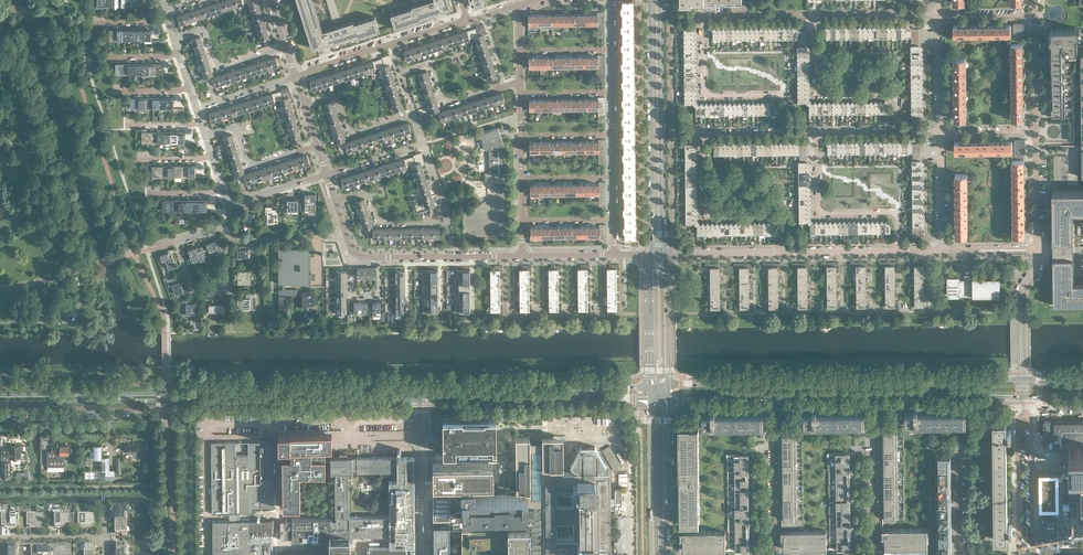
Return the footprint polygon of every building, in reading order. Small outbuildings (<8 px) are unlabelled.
[(227,9),(225,0),(219,2),(222,11),(227,9)] [(230,0),(225,0),(227,9),(233,8),(230,0)] [(378,29),(379,29),(376,18),(375,18),(352,26),(351,23),(321,33),(310,0),(297,0),(297,1),(299,0),(300,3),(298,4),(299,8),(300,9),(301,8),(302,11),(301,12),(302,15),(302,17),(304,16),(305,19),(303,19),(304,23),(305,24),(306,24),(307,26),(306,27),(307,31),(307,32),(309,32),(310,35),(308,35),(309,39),(310,40),(311,44),(313,44),(314,48),(330,42),(331,43),(332,43),(336,42),(335,40),(338,39),(339,41),(340,41),(340,40),(343,39),(343,38),(346,37),(346,38),(348,38),(351,37),(351,35),(354,34),(355,38),(356,38),(360,36),(359,35),(362,34),(363,36),(364,35),(368,34),(367,32),(370,31),(371,33),(372,33),(376,31),(375,30),(378,29)] [(333,22),(341,19),(335,0),(326,0),(333,22)] [(414,7),(415,8),(392,16),(391,16),(394,27),(395,26),(398,25),(398,27),(402,26),(403,25),(403,24),(406,23),(406,24),(410,23),(411,23),(411,21),(414,20),(414,22),(418,21),(419,20),(418,17),(421,16),(422,18),(425,17),(426,17),(427,16),(426,15),(429,14),(430,15),(433,14),(435,14),(434,13),(451,8),(450,4),(451,3),(450,0),(436,0),(414,7)] [(222,11),(219,2),(214,4),(217,13),(222,11)] [(217,13),(214,4),(209,5),(212,14),(217,13)] [(212,14),(209,5),(204,7),(206,16),(212,14)] [(261,10),(260,8),(259,5),(250,8),(252,13),(261,10)] [(206,16),(204,7),(198,9),(201,18),(206,16)] [(201,18),(198,9),(193,10),(196,19),(201,18)] [(196,19),(193,10),(188,12),(191,21),(196,19)] [(262,15),(262,13),(261,10),(252,13),(253,18),(262,15)] [(191,21),(188,12),(183,14),(185,23),(191,21)] [(551,24),(551,14),(548,14),(548,13),(547,13),(547,15),(544,15),(544,14),(535,14),(535,15),(532,15),(532,14),(528,15),(528,24),(533,24),(533,23),(537,23),(537,24),(543,24),(542,23),(546,23),(546,24),(551,24)] [(574,24),(574,14),(571,14),(571,13),(570,13),(570,14),(567,14),(558,14),(558,15),(555,15),(555,13),(555,14),(551,14),(551,24),(556,24),(556,23),(560,23),(560,24),(565,24),(565,23),(569,23),(569,24),(574,24)] [(597,19),(597,16),(597,14),(594,14),(593,13),(593,14),(590,14),(581,14),(578,14),(578,13),(578,14),(574,14),(574,24),(579,24),(579,23),(583,23),(583,24),(588,23),(588,22),(592,22),(592,23),(597,23),(597,22),(597,19)] [(185,23),(183,14),(177,16),(180,24),(185,23)] [(264,20),(263,19),(262,15),(253,18),(255,23),(264,20)] [(634,37),(633,27),(633,19),(618,19),(619,37),(634,37)] [(266,26),(265,23),(264,20),(255,23),(257,29),(266,26)] [(1024,37),(1024,23),(1014,23),(1014,26),(1014,34),(1014,38),(1021,38),(1024,37)] [(486,33),(484,24),(476,26),(477,28),(479,35),(483,34),(486,33)] [(1011,34),(1011,26),(1011,24),(991,25),(991,35),(1009,34),(1011,34)] [(973,35),(973,25),(953,25),(954,35),(973,35)] [(991,35),(991,25),(973,25),(973,35),(991,35)] [(267,31),(267,29),(266,26),(257,29),(258,34),(267,31)] [(117,39),(117,29),(111,29),(111,27),(107,27),(107,35),(109,35),(109,39),(117,39)] [(1065,97),(1065,89),(1071,88),(1071,85),(1065,85),(1065,77),(1071,77),(1071,74),(1065,74),(1065,66),(1071,66),(1071,63),(1065,63),(1064,47),(1069,47),(1069,51),(1072,51),(1072,56),(1075,56),(1074,51),(1077,51),(1077,36),(1080,36),(1079,28),(1050,29),(1050,40),(1051,81),(1051,117),(1065,117),(1065,111),(1072,111),(1072,108),(1065,108),(1065,100),(1071,100),(1071,97),(1065,97)] [(469,38),(467,31),(467,30),(461,32),(464,41),(470,39),(469,38)] [(269,36),(268,34),(267,31),(258,34),(260,39),(269,36)] [(464,41),(461,32),(456,34),(459,43),(464,41)] [(459,43),(456,34),(451,35),(454,44),(459,43)] [(485,40),(484,38),(483,34),(479,35),(476,36),(474,37),(476,43),(485,40)] [(1021,43),(1021,38),(1014,38),(1014,34),(1011,34),(1009,34),(1009,43),(1011,43),(1021,43)] [(454,44),(451,35),(446,37),(448,46),(454,44)] [(203,42),(200,36),(192,39),(194,45),(203,42)] [(271,42),(270,40),(269,36),(260,39),(262,45),(271,42)] [(448,46),(446,37),(440,39),(443,48),(448,46)] [(619,74),(634,74),(634,53),(634,37),(619,37),(619,50),(622,50),(622,53),(622,55),(619,55),(619,74)] [(443,48),(440,39),(435,40),(438,49),(443,48)] [(438,49),(435,40),(430,42),(433,51),(438,49)] [(487,45),(486,43),(485,40),(476,43),(478,48),(487,45)] [(205,49),(203,42),(194,45),(196,52),(205,49)] [(433,51),(430,42),(425,44),(427,53),(433,51)] [(1023,53),(1023,43),(1021,43),(1011,43),(1011,53),(1023,53)] [(427,53),(425,44),(419,46),(422,54),(427,53)] [(489,50),(488,48),(487,45),(478,48),(480,53),(489,50)] [(422,54),(419,46),(414,47),(417,56),(422,54)] [(417,56),(414,47),(409,49),(412,58),(417,56)] [(207,55),(205,49),(196,52),(198,58),(207,55)] [(412,58),(409,49),(403,51),(406,60),(412,58)] [(490,55),(490,54),(489,50),(480,53),(481,58),(490,55)] [(1024,61),(1024,58),(1023,58),(1023,53),(1011,53),(1011,67),(1023,67),(1023,61),(1024,61)] [(392,63),(389,54),(382,57),(382,58),(385,65),(389,64),(392,63)] [(209,62),(207,55),(198,58),(200,65),(209,62)] [(492,61),(491,59),(490,55),(481,58),(483,64),(492,61)] [(598,66),(598,65),(598,61),(597,58),(597,56),(594,56),(594,55),(593,55),(593,57),(590,57),(590,56),(582,56),(582,57),(579,57),(579,56),(578,56),(575,56),(575,66),(580,66),(580,65),(583,65),(583,66),(589,66),(589,65),(592,65),(592,66),(598,66)] [(552,66),(552,57),(548,57),(548,56),(547,56),(547,57),(544,57),(536,57),(533,57),(533,56),(532,56),(532,57),(528,57),(528,67),(534,67),(534,65),(537,65),(537,66),(543,66),(543,65),(546,65),(547,66),(552,66)] [(575,66),(575,56),(571,57),(571,56),(570,56),(570,57),(567,57),(559,57),(556,57),(556,56),(555,56),(555,57),(552,57),(552,66),(557,66),(557,65),(560,65),(560,66),(566,66),(566,65),(569,65),(569,66),(575,66)] [(278,66),(276,57),(270,59),(273,67),(278,66)] [(966,68),(966,58),(954,58),(954,68),(966,68)] [(273,67),(270,59),(265,60),(268,69),(273,67)] [(268,69),(265,60),(260,62),(263,71),(268,69)] [(376,69),(375,69),(373,61),(373,60),(367,62),(370,71),(376,69)] [(128,73),(128,63),(121,63),(121,61),(118,61),(118,63),(116,63),(116,73),(128,73)] [(494,66),(493,64),(492,61),(483,64),(485,69),(494,66)] [(211,68),(209,62),(200,65),(202,71),(211,68)] [(263,71),(260,62),(254,64),(257,73),(263,71)] [(370,71),(367,62),(362,64),(365,73),(370,71)] [(257,73),(254,64),(249,65),(252,74),(257,73)] [(365,73),(362,64),(357,66),(360,75),(365,73)] [(390,68),(389,64),(385,65),(382,66),(380,67),(382,73),(391,70),(390,68)] [(252,74),(249,65),(244,67),(247,76),(252,74)] [(360,75),(357,66),(352,67),(354,76),(360,75)] [(495,71),(495,69),(494,66),(485,69),(486,74),(495,71)] [(247,76),(244,67),(239,69),(242,78),(247,76)] [(354,76),(352,67),(346,69),(349,78),(354,76)] [(1024,75),(1024,72),(1023,72),(1023,67),(1011,67),(1011,81),(1023,81),(1023,75),(1024,75)] [(213,75),(211,68),(202,71),(204,78),(205,77),(208,76),(212,75),(213,75)] [(966,82),(966,75),(966,68),(954,68),(954,73),(953,73),(953,76),(954,76),(954,82),(966,82)] [(242,78),(239,69),(233,70),(236,79),(242,78)] [(349,78),(346,69),(341,71),(344,80),(349,78)] [(236,79),(233,70),(228,72),(231,81),(236,79)] [(393,75),(392,74),(391,70),(382,73),(384,78),(393,75)] [(344,80),(341,71),(336,72),(339,81),(344,80)] [(429,77),(427,71),(418,74),(420,80),(429,77)] [(497,77),(496,75),(495,71),(486,74),(488,80),(497,77)] [(231,81),(228,72),(223,74),(226,83),(231,81)] [(339,81),(336,72),(331,74),(333,83),(339,81)] [(226,83),(223,74),(218,75),(221,84),(226,83)] [(333,83),(331,74),(325,76),(328,85),(333,83)] [(634,94),(634,74),(619,74),(619,92),(622,92),(623,92),(623,94),(623,97),(619,97),(619,110),(634,110),(634,94)] [(221,84),(218,75),(212,77),(214,82),(215,86),(221,84)] [(394,80),(394,78),(393,75),(384,78),(386,83),(394,80)] [(328,85),(325,76),(320,77),(323,86),(328,85)] [(323,86),(320,77),(315,79),(318,88),(323,86)] [(431,84),(429,77),(420,80),(422,87),(431,84)] [(318,88),(315,79),(309,81),(312,90),(318,88)] [(396,86),(396,84),(394,80),(386,83),(387,89),(396,86)] [(1024,89),(1024,86),(1023,86),(1023,81),(1011,81),(1011,95),(1023,95),(1023,89),(1024,89)] [(966,95),(966,88),(966,82),(954,82),(954,87),(953,87),(953,91),(954,91),(954,95),(966,95)] [(433,90),(431,84),(422,87),(424,93),(433,90)] [(398,91),(397,89),(396,86),(387,89),(389,94),(398,91)] [(292,96),(289,87),(281,89),(282,91),(284,98),(288,96),(288,97),(292,96)] [(435,97),(433,90),(424,93),(426,100),(435,97)] [(400,96),(399,95),(398,91),(389,94),(391,99),(400,96)] [(505,101),(502,92),(497,94),(499,103),(505,101)] [(275,102),(275,101),(272,94),(272,93),(267,95),(269,104),(275,102)] [(499,103),(497,94),(491,95),(494,104),(499,103)] [(139,107),(139,95),(136,95),(136,98),(130,98),(130,108),(139,107)] [(269,104),(267,95),(261,96),(264,105),(269,104)] [(494,104),(491,95),(486,97),(489,106),(494,104)] [(966,109),(966,95),(954,95),(954,101),(953,101),(953,104),(954,104),(954,109),(966,109)] [(1024,103),(1024,100),(1023,100),(1023,95),(1011,95),(1011,109),(1023,109),(1023,103),(1024,103)] [(264,105),(261,96),(256,98),(259,107),(264,105)] [(290,102),(290,100),(288,97),(288,96),(284,98),(281,99),(279,99),(281,105),(290,102)] [(401,101),(401,99),(400,96),(391,99),(392,104),(401,101)] [(437,103),(435,97),(426,100),(428,106),(437,103)] [(489,106),(486,97),(481,99),(484,108),(489,106)] [(259,107),(256,98),(251,100),(254,109),(259,107)] [(552,109),(552,99),(548,99),(548,98),(548,100),(545,100),(545,99),(536,99),(536,100),(533,100),(533,98),(532,98),(532,99),(529,99),(529,109),(534,109),(534,108),(538,108),(538,109),(543,109),(543,108),(547,108),(547,109),(552,109)] [(575,109),(575,99),(571,99),(571,98),(571,99),(568,99),(563,99),(559,99),(556,99),(556,98),(555,98),(555,99),(552,99),(552,109),(557,109),(557,108),(561,108),(561,109),(566,109),(566,108),(570,108),(570,109),(575,109)] [(598,104),(598,100),(598,99),(594,99),(594,98),(594,99),(591,99),(582,99),(579,99),(579,98),(578,98),(578,99),(575,99),(575,109),(580,108),(580,107),(584,107),(584,108),(589,108),(589,107),(593,107),(593,108),(598,108),(598,107),(598,104)] [(484,108),(481,99),(476,100),(478,109),(484,108)] [(254,109),(251,100),(246,101),(248,110),(254,109)] [(478,109),(476,100),(470,102),(473,111),(478,109)] [(248,110),(246,101),(240,103),(243,112),(248,110)] [(335,108),(333,101),(324,104),(326,111),(335,108)] [(403,107),(402,105),(401,101),(392,104),(394,110),(403,107)] [(292,108),(291,106),(290,102),(281,105),(283,111),(292,108)] [(473,111),(470,102),(465,104),(468,113),(473,111)] [(243,112),(240,103),(235,105),(238,114),(243,112)] [(439,110),(437,103),(428,106),(430,113),(431,112),(438,110),(439,110)] [(468,113),(465,104),(460,106),(463,114),(468,113)] [(238,114),(235,105),(230,106),(233,115),(238,114)] [(233,115),(230,106),(224,108),(227,117),(233,115)] [(463,114),(460,106),(455,107),(457,116),(463,114)] [(457,116),(455,107),(449,109),(452,118),(457,116)] [(227,117),(224,108),(219,110),(222,119),(227,117)] [(294,113),(293,111),(292,108),(283,111),(285,116),(294,113)] [(337,114),(335,108),(326,111),(328,117),(337,114)] [(452,118),(449,109),(444,111),(447,120),(452,118)] [(966,119),(966,109),(954,109),(954,119),(966,119)] [(1023,119),(1023,109),(1011,109),(1012,119),(1023,119)] [(222,119),(219,110),(214,111),(217,120),(222,119)] [(635,131),(634,114),(634,110),(619,110),(620,128),(623,128),(623,129),(623,131),(623,133),(620,134),(620,147),(635,147),(635,131)] [(217,120),(214,111),(209,113),(211,122),(217,120)] [(447,120),(444,111),(439,112),(439,113),(440,116),(441,121),(447,120)] [(295,118),(295,117),(294,113),(285,116),(286,121),(295,118)] [(339,121),(337,114),(328,117),(330,123),(339,121)] [(297,123),(296,121),(295,118),(286,121),(288,126),(297,123)] [(341,127),(339,121),(330,123),(332,130),(341,127)] [(411,131),(408,122),(403,124),(405,133),(411,131)] [(299,129),(298,127),(297,123),(288,126),(290,132),(299,129)] [(405,133),(403,124),(397,126),(400,135),(405,133)] [(400,135),(397,126),(392,127),(395,136),(400,135)] [(343,133),(341,127),(332,130),(334,136),(343,133)] [(395,136),(392,127),(387,129),(390,138),(395,136)] [(503,176),(502,145),(503,144),(502,141),(502,135),(501,135),(498,127),(481,133),(486,150),(495,147),(495,150),(489,150),(489,175),(499,175),(499,176),(503,176)] [(151,141),(151,131),(147,131),(147,129),(142,129),(142,130),(138,130),(138,135),(142,135),(142,141),(151,141)] [(300,134),(300,132),(299,129),(290,132),(291,137),(300,134)] [(390,138),(387,129),(382,131),(384,140),(390,138)] [(384,140),(382,131),(376,132),(379,141),(384,140)] [(379,141),(376,132),(371,134),(374,143),(379,141)] [(345,140),(343,133),(334,136),(336,143),(337,142),(338,142),(341,141),(344,140),(345,140)] [(234,140),(232,134),(223,136),(225,143),(234,140)] [(302,140),(301,138),(300,134),(291,137),(293,143),(302,140)] [(374,143),(371,134),(366,136),(369,145),(374,143)] [(369,145),(366,136),(361,137),(363,146),(369,145)] [(363,146),(361,137),(355,139),(358,148),(363,146)] [(358,148),(355,139),(350,141),(353,150),(358,148)] [(1025,154),(1025,139),(1015,140),(1015,142),(1015,150),(1015,154),(1023,154),(1025,154)] [(236,147),(234,140),(225,143),(227,149),(236,147)] [(598,146),(598,143),(598,141),(595,141),(595,140),(594,140),(594,141),(591,142),(591,141),(583,141),(583,142),(580,142),(580,140),(579,140),(579,141),(575,141),(576,151),(581,151),(581,150),(584,150),(584,151),(590,151),(590,150),(593,150),(593,151),(598,151),(598,150),(598,146)] [(353,150),(350,141),(345,143),(346,147),(348,151),(353,150)] [(553,151),(552,142),(549,142),(549,141),(548,141),(548,142),(545,142),(537,142),(534,142),(534,141),(533,141),(533,142),(529,142),(529,151),(535,151),(535,150),(538,150),(538,151),(544,151),(544,150),(547,150),(547,151),(553,151)] [(576,151),(575,141),(572,141),(571,141),(571,142),(568,142),(568,141),(560,142),(557,142),(557,141),(556,141),(556,142),(552,142),(553,151),(558,151),(558,150),(561,150),(561,151),(567,151),(567,150),(570,150),(570,151),(576,151)] [(974,151),(974,141),(955,141),(955,151),(974,151)] [(992,151),(992,141),(974,141),(974,151),(992,151)] [(1012,150),(1012,142),(1012,141),(992,141),(992,151),(1010,151),(1010,150),(1012,150)] [(238,153),(236,147),(227,149),(229,156),(238,153)] [(635,165),(635,147),(620,147),(620,165),(635,165)] [(1023,159),(1023,154),(1015,154),(1015,150),(1012,150),(1010,150),(1010,151),(1010,160),(1012,160),(1012,159),(1023,159)] [(424,161),(421,152),(413,154),(414,156),(416,163),(421,162),(424,161)] [(240,159),(238,153),(229,156),(231,162),(240,159)] [(310,163),(307,155),(302,156),(304,165),(310,163)] [(304,165),(302,156),(296,158),(299,167),(304,165)] [(299,167),(296,158),(291,160),(294,169),(299,167)] [(407,166),(405,159),(404,158),(399,160),(402,169),(407,167),(407,166)] [(242,166),(240,159),(231,162),(233,169),(242,166)] [(1024,159),(1023,159),(1012,159),(1012,160),(1012,169),(1024,169),(1024,159)] [(294,169),(291,160),(286,161),(289,170),(294,169)] [(402,169),(399,160),(394,162),(396,170),(402,169)] [(289,170),(286,161),(281,163),(283,172),(289,170)] [(396,170),(394,162),(388,163),(391,172),(396,170)] [(422,166),(421,162),(416,163),(413,164),(412,165),(414,171),(423,168),(422,166)] [(161,176),(161,166),(154,166),(154,163),(147,164),(147,171),(152,171),(152,176),(161,176)] [(283,172),(281,163),(275,165),(278,174),(283,172)] [(391,172),(388,163),(383,165),(386,174),(391,172)] [(278,174),(275,165),(270,166),(273,175),(278,174)] [(386,174),(383,165),(378,167),(381,176),(386,174)] [(244,172),(242,166),(233,169),(235,175),(237,175),(240,174),(243,173),(244,172)] [(273,175),(270,166),(265,168),(268,177),(273,175)] [(381,176),(378,167),(373,168),(375,177),(381,176)] [(268,177),(265,168),(260,170),(262,179),(268,177)] [(375,177),(373,168),(367,170),(370,179),(375,177)] [(424,173),(424,171),(423,168),(414,171),(415,176),(424,173)] [(1025,178),(1025,175),(1024,175),(1024,169),(1012,169),(1012,183),(1024,183),(1024,178),(1025,178)] [(262,179),(260,170),(254,172),(257,180),(262,179)] [(370,179),(367,170),(362,172),(365,181),(370,179)] [(257,180),(254,172),(249,173),(252,182),(257,180)] [(365,181),(362,172),(357,173),(360,182),(365,181)] [(249,173),(244,175),(245,180),(246,184),(252,182),(249,173)] [(360,182),(357,173),(351,175),(354,184),(360,182)] [(426,178),(425,176),(424,173),(415,176),(417,181),(426,178)] [(967,184),(967,174),(955,174),(955,184),(967,184)] [(354,184),(351,175),(346,177),(349,186),(354,184)] [(349,186),(346,177),(341,179),(344,187),(349,186)] [(428,183),(427,182),(426,178),(417,181),(419,186),(428,183)] [(429,189),(429,187),(428,183),(419,186),(420,192),(429,189)] [(553,194),(553,184),(549,184),(549,183),(549,184),(546,184),(537,184),(537,185),(534,185),(534,183),(533,183),(533,184),(530,184),(530,194),(535,194),(535,193),(539,193),(539,194),(544,194),(544,193),(548,193),(548,194),(553,194)] [(576,193),(576,184),(572,184),(572,183),(572,184),(569,184),(560,184),(557,184),(557,183),(556,183),(556,184),(553,184),(553,194),(558,194),(558,193),(562,193),(562,194),(567,194),(567,192),(571,192),(571,193),(576,193)] [(599,189),(599,185),(599,184),(595,184),(595,183),(595,184),(592,184),(583,184),(580,184),(580,183),(579,183),(579,184),(576,184),(576,193),(581,193),(581,192),(585,192),(585,193),(590,193),(590,192),(594,192),(594,193),(599,193),(599,192),(599,189)] [(1025,192),(1025,188),(1024,188),(1024,183),(1012,183),(1012,197),(1024,197),(1024,192),(1025,192)] [(967,198),(967,184),(955,184),(955,189),(954,190),(954,193),(955,193),(955,198),(967,198)] [(431,194),(430,192),(429,189),(420,192),(422,197),(431,194)] [(1071,190),(1052,190),(1052,232),(1053,244),(1053,248),(1053,255),(1053,305),(1082,304),(1082,284),(1074,284),(1073,255),(1073,249),(1073,244),(1073,211),(1082,211),(1082,190),(1071,190)] [(305,196),(305,199),(305,210),(310,210),(310,213),(316,213),(316,207),(316,202),(316,193),(310,193),(305,193),(305,196)] [(433,199),(432,197),(431,194),(422,197),(424,202),(433,199)] [(179,210),(179,200),(180,200),(180,197),(178,197),(178,200),(172,200),(172,210),(179,210)] [(186,209),(186,200),(187,200),(187,197),(185,197),(185,200),(180,200),(179,200),(179,210),(186,209)] [(193,209),(192,200),(194,199),(194,197),(191,197),(192,200),(187,200),(186,200),(186,209),(193,209)] [(199,209),(199,199),(201,199),(201,197),(198,197),(198,199),(194,199),(192,200),(193,209),(199,209)] [(206,209),(206,199),(207,199),(207,197),(205,197),(205,199),(201,199),(199,199),(199,209),(206,209)] [(1025,206),(1025,203),(1024,203),(1024,197),(1012,197),(1013,211),(1024,211),(1024,206),(1025,206)] [(172,210),(172,200),(165,200),(165,198),(162,198),(162,205),(163,205),(163,210),(172,210)] [(366,205),(364,198),(355,201),(357,208),(366,205)] [(967,212),(967,198),(955,198),(955,203),(954,203),(954,206),(955,206),(955,212),(967,212)] [(287,199),(287,210),(298,210),(298,199),(287,199)] [(435,205),(434,203),(433,199),(424,202),(426,208),(435,205)] [(636,219),(635,201),(620,201),(621,219),(636,219)] [(368,211),(366,205),(357,208),(359,214),(368,211)] [(278,221),(278,208),(278,206),(266,206),(266,213),(267,213),(267,221),(278,221)] [(370,218),(368,211),(359,214),(361,221),(370,218)] [(1025,220),(1025,216),(1024,216),(1024,211),(1013,211),(1013,225),(1025,225),(1025,220)] [(967,225),(967,212),(955,212),(956,217),(955,217),(955,220),(956,220),(956,226),(967,225)] [(255,225),(255,213),(244,213),(244,226),(255,225)] [(372,224),(370,218),(361,221),(363,227),(364,227),(372,225),(372,224)] [(373,235),(373,229),(372,225),(364,227),(367,235),(373,235)] [(576,236),(576,226),(573,226),(573,225),(572,225),(572,227),(569,227),(569,226),(561,226),(561,227),(558,227),(558,226),(557,226),(553,226),(553,236),(559,236),(559,235),(562,235),(562,236),(568,236),(568,235),(571,235),(571,236),(576,236)] [(599,231),(599,228),(599,226),(596,226),(596,225),(595,225),(595,226),(592,226),(584,226),(584,227),(581,227),(581,225),(580,225),(580,226),(576,226),(576,236),(582,236),(582,237),(585,237),(585,236),(591,236),(591,235),(594,235),(594,236),(599,236),(599,234),(599,231)] [(967,236),(967,225),(956,226),(956,236),(967,236)] [(1025,235),(1025,225),(1013,225),(1013,235),(1025,235)] [(553,236),(553,226),(550,227),(550,226),(549,226),(549,227),(546,227),(538,227),(535,227),(535,226),(534,226),(534,227),(530,227),(530,236),(536,236),(536,235),(539,235),(539,236),(545,236),(545,235),(548,235),(548,236),(553,236)] [(222,251),(219,241),(215,242),(215,241),(206,244),(208,251),(217,248),(218,252),(222,251)] [(248,257),(248,249),(251,249),(251,245),(240,246),(240,249),(237,249),(237,257),(248,257)] [(204,259),(201,249),(198,250),(197,247),(188,250),(192,260),(200,257),(201,261),(204,259)] [(307,283),(307,278),(310,278),(310,276),(310,274),(307,274),(307,267),(308,266),(308,265),(308,264),(307,264),(307,263),(307,247),(278,248),(279,283),(282,283),(282,289),(279,289),(279,313),(287,313),(287,295),(302,295),(302,306),(309,306),(309,309),(317,309),(317,304),(314,304),(314,292),(302,292),(298,292),(298,289),(285,289),(285,283),(307,283)] [(176,265),(172,255),(170,256),(169,252),(160,255),(164,266),(167,264),(168,268),(176,265)] [(587,285),(587,268),(590,268),(590,264),(580,264),(580,268),(578,268),(578,285),(587,285)] [(616,284),(616,268),(619,268),(619,264),(610,264),(610,268),(607,268),(607,284),(616,284)] [(924,281),(924,272),(924,264),(917,265),(915,265),(915,281),(924,281)] [(500,285),(500,269),(502,269),(502,265),(493,265),(493,269),(490,269),(490,286),(500,285)] [(529,285),(529,269),(531,269),(531,265),(522,265),(522,269),(519,269),(520,285),(529,285)] [(558,285),(558,268),(561,268),(561,265),(551,265),(551,268),(549,268),(549,285),(558,285)] [(837,282),(836,273),(836,265),(830,265),(827,265),(827,282),(837,282)] [(866,282),(866,272),(866,265),(859,265),(856,265),(856,282),(866,282)] [(895,282),(895,272),(895,265),(888,265),(885,265),(886,282),(895,282)] [(749,283),(749,273),(749,266),(742,266),(740,266),(740,283),(749,283)] [(778,283),(778,273),(778,266),(772,266),(769,266),(769,283),(778,283)] [(807,283),(807,273),(807,266),(801,266),(798,266),(798,283),(807,283)] [(720,284),(720,274),(720,267),(713,267),(711,267),(711,284),(720,284)] [(251,283),(251,270),(238,270),(238,283),(251,283)] [(1000,296),(1000,278),(972,278),(973,280),(970,280),(970,276),(967,276),(964,277),(964,280),(950,280),(950,277),(947,277),(947,280),(947,297),(960,296),(973,296),(1000,296)] [(184,291),(181,281),(176,282),(175,277),(167,280),(168,284),(175,282),(175,283),(172,283),(176,294),(184,291)] [(924,298),(924,288),(924,281),(915,281),(915,298),(924,298)] [(837,298),(837,289),(837,282),(827,282),(827,299),(837,298)] [(866,298),(866,289),(866,282),(856,282),(857,298),(866,298)] [(895,298),(895,289),(895,282),(886,282),(886,298),(895,298)] [(749,299),(749,290),(749,283),(740,283),(740,300),(749,299)] [(779,299),(778,289),(778,283),(769,283),(769,299),(779,299)] [(808,299),(807,289),(807,283),(798,283),(798,299),(808,299)] [(616,301),(616,291),(616,284),(607,284),(607,301),(616,301)] [(720,300),(720,290),(720,284),(711,284),(711,300),(720,300)] [(500,302),(500,292),(500,285),(490,286),(491,302),(500,302)] [(529,301),(529,292),(529,285),(520,285),(520,302),(529,301)] [(558,301),(558,292),(558,285),(549,285),(549,301),(558,301)] [(587,301),(587,292),(587,285),(578,285),(578,301),(587,301)] [(255,308),(255,292),(246,292),(247,298),(238,298),(238,299),(233,299),(233,305),(238,305),(238,308),(251,308),(251,309),(255,309),(255,308)] [(837,307),(837,300),(837,298),(827,299),(828,307),(837,307)] [(866,307),(866,301),(866,298),(857,298),(857,307),(866,307)] [(895,307),(895,300),(895,298),(886,298),(886,307),(895,307)] [(924,306),(924,300),(924,298),(915,298),(915,306),(924,306)] [(749,308),(749,302),(749,299),(740,300),(740,308),(749,308)] [(779,308),(779,301),(779,299),(769,299),(769,308),(779,308)] [(808,308),(808,301),(808,299),(798,299),(798,308),(808,308)] [(197,313),(197,304),(186,304),(186,303),(187,303),(186,300),(180,302),(181,307),(184,307),(184,306),(186,306),(186,315),(190,315),(190,313),(197,313)] [(720,308),(720,302),(720,300),(711,300),(711,309),(720,308)] [(369,313),(369,303),(362,303),(362,301),(354,301),(354,313),(358,313),(358,311),(362,311),(362,313),(369,313)] [(381,313),(381,301),(375,301),(375,302),(369,303),(369,313),(381,313)] [(529,311),(529,304),(529,301),(520,302),(520,311),(529,311)] [(558,310),(558,304),(558,301),(549,301),(549,310),(558,310)] [(587,310),(587,303),(587,301),(578,301),(578,310),(587,310)] [(617,310),(616,303),(616,301),(607,301),(607,310),(617,310)] [(500,311),(500,304),(500,302),(491,302),(491,311),(500,311)] [(225,303),(208,303),(208,313),(216,313),(216,315),(226,315),(226,322),(234,322),(233,309),(231,309),(231,310),(225,310),(225,303)] [(966,424),(966,412),(923,413),(923,409),(918,409),(914,409),(914,413),(906,413),(906,412),(905,412),(905,425),(966,424)] [(865,425),(865,414),(822,414),(822,410),(817,410),(813,410),(813,414),(804,414),(804,426),(865,425)] [(764,426),(764,415),(721,415),(721,411),(716,411),(712,411),(712,415),(703,415),(703,427),(764,426)] [(443,452),(443,453),(496,452),(496,431),(496,426),(496,420),(496,418),(494,418),(444,418),(443,418),(443,440),(443,446),(443,452)] [(1054,420),(1054,422),(1052,422),(1051,420),(1043,421),(1044,439),(1052,439),(1054,439),(1073,439),(1080,439),(1082,439),(1082,420),(1054,420)] [(1006,524),(1005,436),(1008,436),(1011,436),(1011,430),(1008,430),(1005,430),(1005,421),(993,421),(994,539),(1006,539),(1006,530),(1009,530),(1012,530),(1012,524),(1009,524),(1006,524)] [(325,473),(325,469),(325,458),(325,456),(325,446),(332,446),(332,431),(331,431),(328,431),(326,431),(324,431),(301,431),(279,431),(279,433),(279,447),(283,447),(283,457),(282,457),(283,507),(300,507),(300,473),(325,473)] [(610,552),(610,528),(610,525),(610,509),(615,509),(615,512),(615,513),(616,514),(617,515),(618,515),(619,515),(620,515),(621,514),(622,513),(622,512),(622,511),(622,492),(622,491),(622,490),(621,490),(621,489),(620,489),(620,488),(619,488),(618,488),(617,488),(616,489),(615,490),(615,491),(615,492),(615,498),(610,498),(610,472),(598,472),(598,471),(598,470),(600,469),(602,468),(604,467),(605,466),(606,465),(595,446),(594,446),(581,446),(582,446),(581,446),(570,466),(571,466),(573,468),(574,469),(576,470),(578,471),(579,471),(579,472),(562,472),(562,465),(563,465),(563,434),(542,434),(542,439),(529,439),(529,435),(515,435),(516,495),(470,496),(470,493),(475,493),(475,484),(493,484),(493,463),(433,464),(433,486),(433,515),(433,522),(433,527),(449,527),(462,527),(463,554),(622,554),(622,552),(616,552),(614,552),(610,552)] [(1041,474),(1041,507),(1051,506),(1051,513),(1042,513),(1042,546),(1045,546),(1067,546),(1069,546),(1082,546),(1082,444),(1080,444),(1080,439),(1073,439),(1073,444),(1068,444),(1068,455),(1070,455),(1070,459),(1068,459),(1068,466),(1070,466),(1070,475),(1057,475),(1057,473),(1041,474)] [(273,508),(272,448),(272,441),(268,441),(264,441),(249,441),(249,454),(236,454),(235,442),(213,442),(212,442),(212,444),(212,477),(213,512),(213,513),(222,513),(223,516),(225,516),(225,513),(254,513),(254,508),(273,508)] [(1046,441),(1046,448),(1049,448),(1049,458),(1056,457),(1056,450),(1053,450),(1053,441),(1046,441)] [(110,470),(109,457),(102,457),(102,452),(102,451),(102,450),(102,444),(93,445),(94,450),(90,450),(90,461),(94,461),(94,462),(99,462),(99,469),(85,469),(85,479),(114,479),(114,470),(110,470)] [(137,455),(137,444),(126,445),(126,452),(133,452),(133,455),(137,455)] [(64,466),(64,454),(69,454),(69,445),(60,445),(60,451),(48,451),(48,466),(64,466)] [(610,445),(602,449),(614,471),(616,470),(622,466),(614,452),(610,445)] [(10,477),(10,458),(11,458),(21,458),(20,458),(20,446),(21,446),(11,446),(11,450),(9,450),(9,449),(2,449),(2,477),(1,477),(2,477),(10,477)] [(390,546),(415,546),(415,538),(415,536),(414,455),(413,455),(401,455),(401,451),(401,450),(401,449),(400,449),(399,448),(398,449),(397,449),(397,450),(397,456),(372,457),(359,457),(357,457),(352,457),(352,456),(347,456),(347,453),(340,453),(340,456),(329,456),(331,456),(331,458),(325,458),(325,469),(331,469),(331,472),(330,472),(336,472),(336,477),(335,477),(335,517),(336,517),(336,520),(332,520),(332,518),(292,518),(292,521),(284,521),(284,538),(292,538),(292,541),(330,540),(330,536),(332,536),(350,535),(390,535),(390,538),(390,546)] [(781,508),(782,549),(835,549),(837,549),(848,549),(847,453),(836,453),(833,453),(828,453),(828,508),(781,508)] [(681,477),(681,550),(733,550),(736,550),(747,550),(746,454),(734,454),(732,454),(727,454),(727,510),(700,510),(699,477),(697,477),(681,477)] [(951,475),(951,456),(939,456),(939,475),(951,475)] [(951,494),(951,475),(939,475),(939,494),(951,494)] [(951,514),(951,494),(939,494),(939,514),(951,514)] [(127,521),(127,515),(126,515),(126,513),(122,513),(122,515),(118,515),(115,515),(115,517),(115,521),(127,521)] [(44,527),(44,514),(36,515),(36,529),(42,528),(42,527),(44,527)] [(61,528),(61,514),(48,514),(48,528),(61,528)] [(70,526),(69,514),(61,514),(61,528),(67,528),(67,526),(70,526)] [(86,528),(86,514),(74,514),(74,528),(86,528)] [(95,526),(95,514),(86,514),(86,528),(92,528),(92,526),(95,526)] [(951,533),(951,514),(939,514),(939,533),(951,533)] [(10,529),(10,515),(2,515),(2,527),(4,527),(5,529),(10,529)] [(23,529),(23,519),(19,519),(19,515),(10,515),(10,529),(23,529)] [(36,529),(36,515),(27,515),(27,527),(30,527),(30,529),(36,529)] [(617,525),(610,525),(610,528),(617,528),(617,540),(614,540),(614,547),(614,552),(616,552),(616,547),(618,547),(618,550),(628,550),(627,517),(617,517),(617,524),(617,525)] [(275,520),(273,520),(213,520),(213,554),(273,554),(273,537),(275,537),(275,520)] [(433,522),(433,527),(434,554),(450,554),(449,527),(449,522),(433,522)] [(127,533),(127,527),(115,527),(115,533),(122,533),(122,535),(127,535),(127,533)] [(928,533),(928,531),(927,529),(924,529),(924,530),(922,531),(922,530),(919,530),(919,531),(919,532),(917,532),(914,532),(914,531),(910,531),(910,532),(909,532),(906,532),(906,531),(903,531),(903,530),(899,530),(899,531),(894,531),(894,529),(889,529),(889,528),(886,528),(886,529),(883,529),(883,531),(883,540),(883,542),(886,541),(886,548),(888,547),(889,547),(889,548),(895,548),(895,546),(903,548),(903,546),(911,547),(911,546),(919,547),(919,545),(928,547),(928,545),(928,540),(929,540),(928,537),(929,533),(928,533)] [(952,552),(951,543),(951,533),(939,533),(940,553),(952,552)] [(330,536),(330,540),(330,544),(330,554),(350,554),(350,544),(350,535),(332,536),(330,536)] [(127,550),(127,544),(127,542),(122,542),(122,544),(115,544),(115,551),(127,550)] [(415,546),(390,546),(370,546),(370,547),(368,547),(368,554),(415,554),(415,546)]
